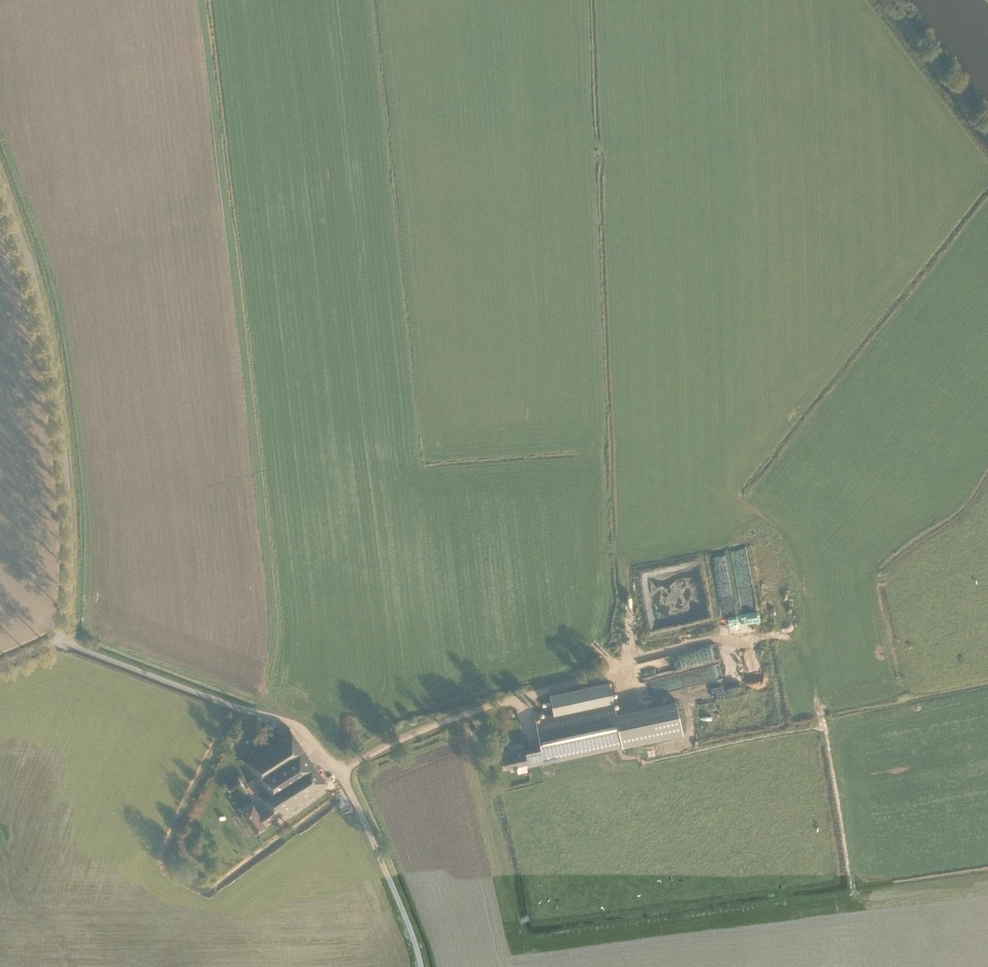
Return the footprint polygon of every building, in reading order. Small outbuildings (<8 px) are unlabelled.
[(622,745),(622,746),(683,733),(676,699),(616,712),(609,680),(550,693),(554,712),(535,716),(540,741),(509,748),(509,749),(501,751),(504,767),(526,762),(526,765),(622,745)] [(328,785),(289,728),(244,759),(264,788),(257,793),(267,808),(259,813),(253,805),(241,813),(256,833),(267,825),(265,822),(281,811),(284,815),(328,785)]
